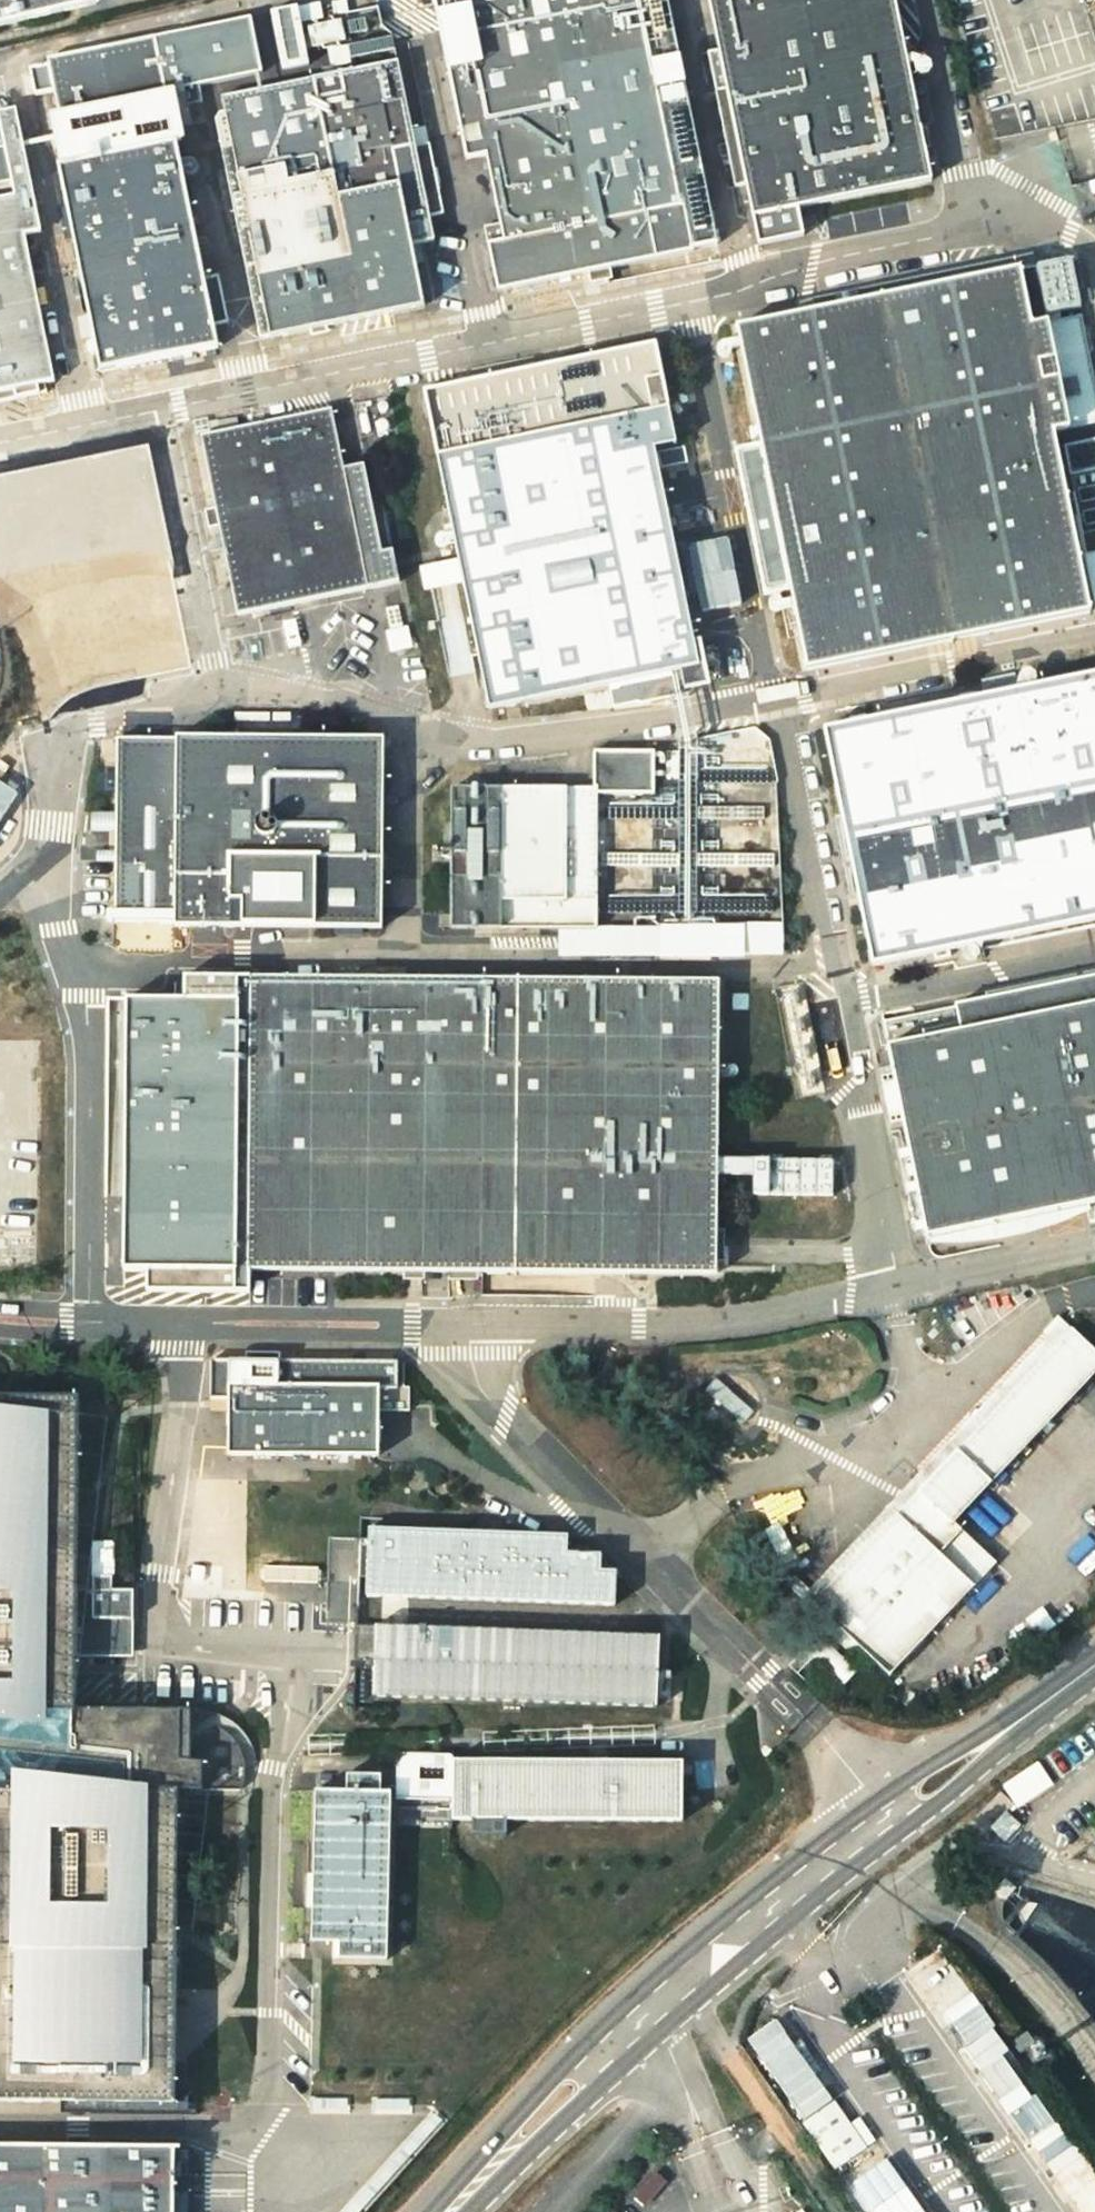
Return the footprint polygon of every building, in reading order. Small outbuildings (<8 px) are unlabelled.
[(97,4),(98,0),(0,0),(0,27),(97,4)] [(668,0),(434,0),(434,4),(466,160),(489,157),(501,222),(504,237),(489,240),(498,287),(691,245),(691,243),(716,237),(668,0)] [(759,245),(804,236),(798,208),(930,181),(894,0),(709,0),(719,49),(707,52),(735,187),(747,185),(759,245)] [(251,18),(47,59),(69,165),(58,167),(100,371),(216,346),(176,143),(182,142),(175,107),(203,102),(199,85),(262,72),(251,18)] [(221,114),(216,121),(260,340),(425,307),(413,246),(435,242),(430,218),(445,215),(429,144),(415,147),(398,63),(223,98),(226,113),(221,114)] [(39,101),(40,107),(24,108),(27,148),(55,146),(52,100),(39,101)] [(37,385),(44,383),(54,382),(24,236),(41,232),(16,109),(0,113),(0,392),(37,385)] [(487,230),(489,240),(504,237),(501,222),(486,226),(487,230)] [(1072,261),(741,327),(764,445),(792,591),(807,671),(1090,614),(1054,434),(1094,426),(1094,375),(1084,317),(1049,324),(1048,316),(1082,309),(1072,261)] [(610,282),(607,266),(591,270),(594,285),(610,282)] [(657,346),(426,393),(492,712),(701,668),(656,451),(678,446),(657,346)] [(44,383),(37,385),(39,394),(46,393),(44,383)] [(39,394),(37,385),(0,392),(0,402),(39,394)] [(334,413),(203,441),(239,618),(401,584),(395,554),(384,556),(366,468),(346,472),(334,413)] [(161,430),(34,456),(37,471),(0,479),(0,561),(11,613),(41,607),(62,708),(146,691),(143,677),(191,668),(173,574),(189,571),(161,430)] [(1081,536),(1094,534),(1094,441),(1065,447),(1081,536)] [(765,596),(792,591),(764,445),(737,450),(765,596)] [(663,454),(665,468),(688,465),(686,451),(663,454)] [(730,539),(687,549),(702,614),(745,604),(730,539)] [(1086,561),(1094,609),(1094,559),(1086,561)] [(377,650),(368,604),(322,614),(331,660),(348,657),(377,650)] [(441,706),(458,702),(444,638),(427,642),(441,706)] [(348,657),(331,660),(332,675),(351,671),(348,657)] [(872,970),(1094,924),(1094,680),(823,736),(872,970)] [(1013,680),(980,687),(984,703),(1016,696),(1013,680)] [(4,861),(27,857),(24,843),(31,841),(0,691),(0,865),(4,861)] [(387,731),(122,731),(122,861),(146,861),(146,918),(182,918),(182,920),(387,920),(387,731)] [(457,920),(603,920),(601,786),(658,786),(658,743),(597,743),(597,780),(455,780),(457,920)] [(146,861),(122,861),(122,918),(146,918),(146,861)] [(664,921),(570,921),(570,942),(665,942),(664,921)] [(717,1146),(717,971),(182,970),(182,989),(124,989),(124,1264),(147,1264),(147,1284),(250,1284),(250,1261),(717,1261),(717,1163),(717,1146)] [(883,1025),(928,1241),(1094,1207),(1094,981),(883,1025)] [(0,1042),(0,1269),(42,1269),(44,1043),(0,1042)] [(833,1145),(753,1146),(753,1163),(753,1181),(833,1181),(833,1145)] [(753,1146),(717,1146),(717,1163),(753,1163),(753,1146)] [(803,1595),(811,1604),(915,1496),(946,1526),(1094,1370),(1094,1353),(1060,1319),(803,1595)] [(401,1351),(214,1352),(215,1390),(233,1390),(233,1446),(383,1447),(383,1400),(414,1400),(414,1377),(401,1377),(401,1351)] [(700,1417),(699,1399),(685,1396),(687,1421),(700,1417)] [(0,1399),(0,2103),(184,2103),(186,1793),(247,1792),(252,1782),(255,1769),(245,1744),(229,1728),(235,1719),(214,1713),(83,1713),(83,1644),(83,1580),(82,1399),(0,1399)] [(722,1436),(709,1428),(700,1417),(687,1421),(700,1438),(719,1450),(722,1436)] [(763,1488),(762,1513),(826,1515),(827,1490),(763,1488)] [(915,1496),(811,1604),(887,1677),(991,1569),(915,1496)] [(323,1559),(270,1558),(270,1573),(322,1574),(323,1559)] [(141,1581),(83,1580),(83,1644),(140,1644),(141,1581)] [(408,1599),(392,1598),(391,1626),(407,1627),(408,1599)] [(352,1628),(351,1602),(313,1604),(314,1631),(352,1628)] [(659,1636),(373,1626),(370,1697),(656,1708),(659,1636)] [(1035,1645),(1025,1634),(1015,1642),(1023,1651),(1035,1645)] [(746,1757),(727,1742),(721,1748),(738,1764),(746,1757)] [(464,1822),(463,1841),(496,1842),(496,1821),(682,1821),(681,1761),(448,1762),(447,1821),(464,1822)] [(1017,1805),(1052,1783),(1039,1762),(1003,1783),(1017,1805)] [(389,1793),(313,1792),(312,1944),(388,1944),(389,1793)] [(1089,2148),(1064,2164),(1045,2133),(1057,2125),(943,1943),(918,1959),(1077,2211),(1094,2211),(1094,2157),(1089,2148)] [(879,2138),(876,2140),(862,2115),(852,2121),(787,2011),(752,2031),(858,2211),(923,2211),(879,2138)] [(172,2140),(0,2140),(0,2211),(172,2211),(172,2140)]
